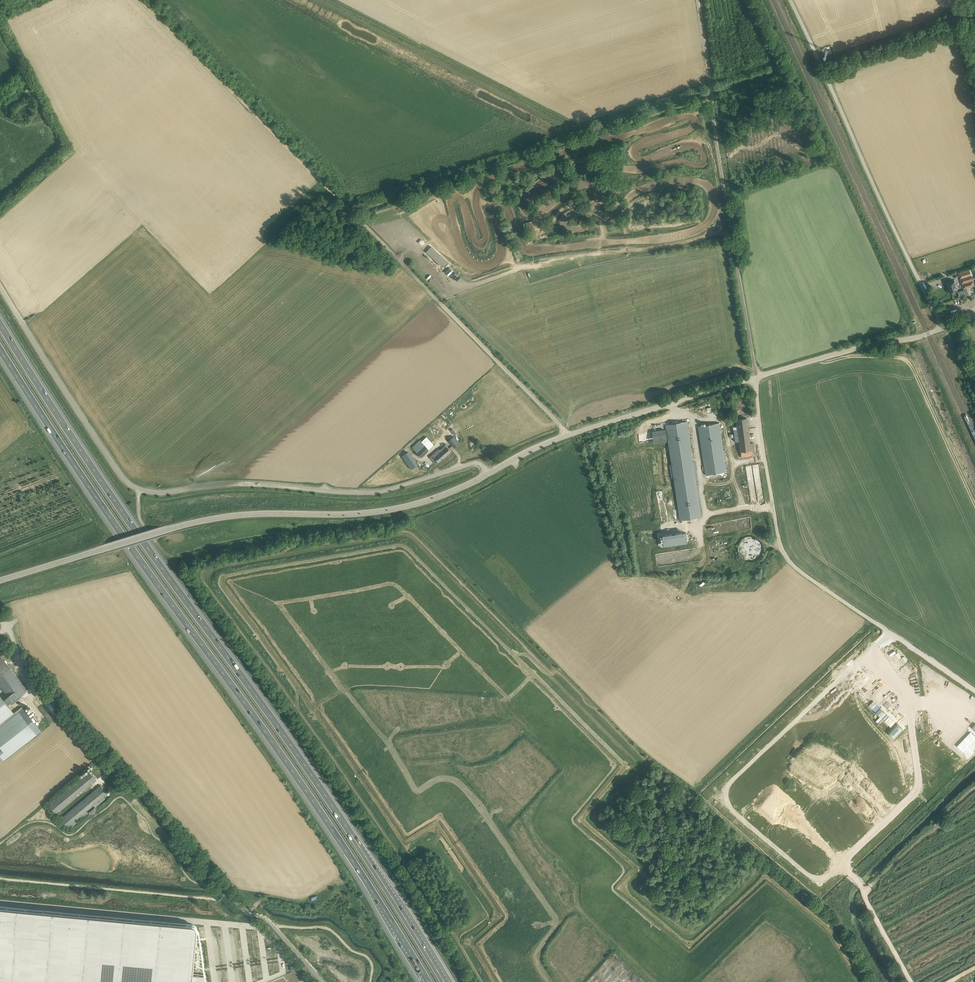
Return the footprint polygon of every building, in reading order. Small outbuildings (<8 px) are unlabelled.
[(829,45),(822,49),(823,52),(819,53),(822,58),(833,53),(829,45)] [(448,262),(431,246),(426,252),(440,264),(442,264),(444,266),(448,262)] [(960,279),(972,275),(970,270),(959,273),(960,279)] [(972,275),(960,279),(964,289),(974,286),(974,274),(972,275)] [(951,292),(958,290),(955,280),(948,282),(951,292)] [(440,423),(437,427),(441,430),(444,426),(446,428),(448,424),(438,417),(436,420),(440,423)] [(741,451),(749,450),(754,449),(754,443),(750,443),(747,418),(736,419),(738,426),(733,427),(735,442),(740,441),(741,451)] [(687,421),(665,424),(680,520),(702,517),(687,421)] [(719,423),(698,426),(705,475),(727,471),(719,423)] [(454,437),(449,441),(454,447),(459,443),(454,437)] [(420,439),(412,447),(420,456),(431,447),(429,444),(427,442),(425,445),(420,439)] [(451,451),(446,445),(440,450),(439,449),(430,457),(436,464),(451,451)] [(405,459),(411,469),(416,466),(410,456),(405,459)] [(751,502),(760,501),(765,500),(760,464),(741,467),(743,477),(747,476),(751,502)] [(695,526),(671,529),(673,540),(697,536),(695,526)] [(745,559),(759,555),(758,552),(762,551),(757,535),(737,541),(741,554),(743,553),(745,559)] [(707,541),(705,542),(703,543),(702,544),(701,546),(700,548),(699,549),(699,551),(699,553),(699,555),(700,557),(700,559),(702,561),(703,563),(705,564),(707,565),(709,566),(712,567),(715,567),(717,566),(718,565),(720,565),(722,563),(723,562),(724,561),(725,560),(725,559),(725,558),(726,556),(726,555),(726,552),(726,550),(726,549),(725,547),(724,546),(724,545),(723,543),(721,542),(719,541),(718,540),(717,540),(716,540),(713,539),(712,539),(709,540),(708,540),(707,541)] [(23,693),(27,690),(0,655),(0,686),(12,702),(23,693)] [(3,760),(4,760),(41,731),(33,722),(38,718),(34,713),(29,717),(21,706),(13,713),(7,706),(12,702),(7,696),(2,700),(0,697),(0,756),(3,760)] [(903,729),(897,723),(889,732),(894,738),(903,729)] [(56,813),(93,783),(96,780),(89,771),(49,804),(56,813)] [(97,788),(61,819),(68,828),(72,825),(73,826),(89,812),(91,813),(100,806),(100,805),(99,804),(106,798),(105,797),(108,794),(101,785),(97,788)] [(134,816),(122,821),(126,831),(138,826),(134,816)] [(205,974),(193,973),(197,930),(197,929),(197,928),(197,927),(196,926),(195,925),(194,925),(194,924),(193,924),(5,906),(3,906),(0,906),(0,981),(206,981),(205,974)]
